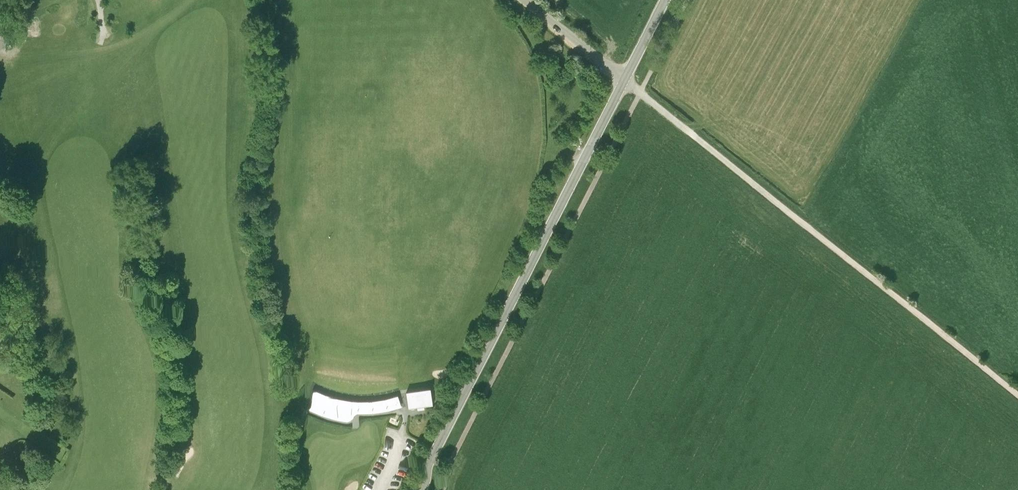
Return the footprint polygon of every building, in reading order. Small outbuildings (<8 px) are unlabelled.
[(406,393),(409,409),(433,406),(430,389),(406,393)] [(312,391),(309,397),(322,402),(336,407),(351,409),(351,407),(358,408),(358,409),(373,409),(387,407),(400,403),(398,396),(393,397),(380,399),(363,402),(356,402),(350,402),(342,399),(335,397),(327,395),(318,393),(312,391)]
